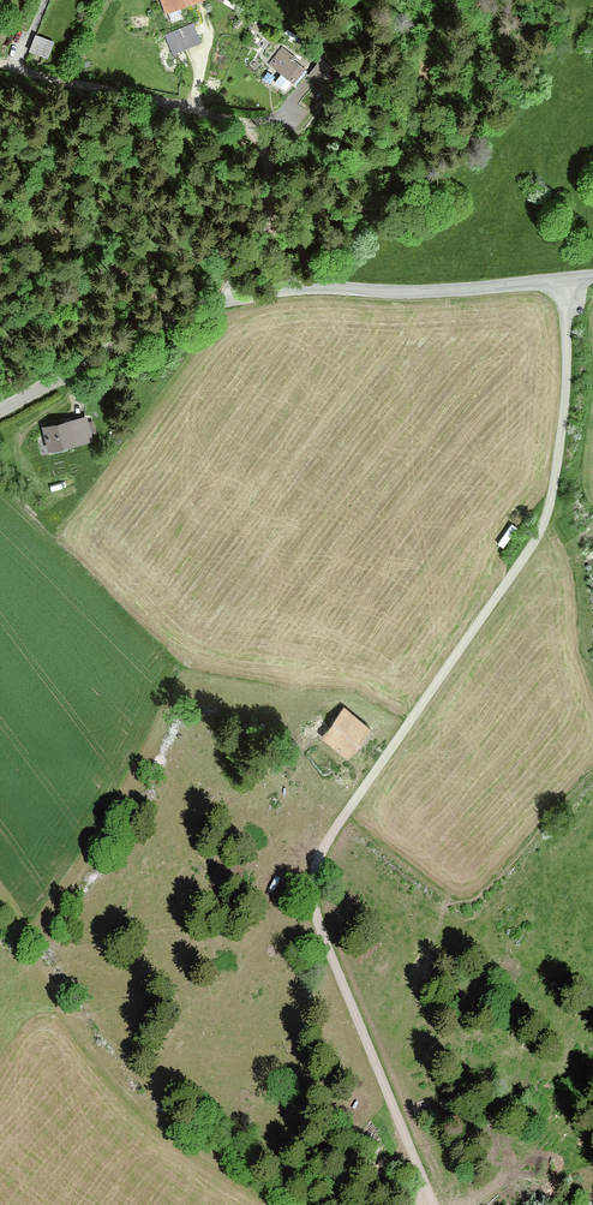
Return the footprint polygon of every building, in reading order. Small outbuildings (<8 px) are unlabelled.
[(170,21),(212,4),(210,0),(162,0),(170,21)] [(193,22),(164,35),(173,54),(201,41),(193,22)] [(58,47),(39,39),(32,54),(51,62),(58,47)] [(307,71),(280,49),(259,76),(285,98),(307,71)] [(42,419),(48,450),(93,441),(87,410),(42,419)] [(320,737),(349,758),(371,729),(344,706),(320,737)]
